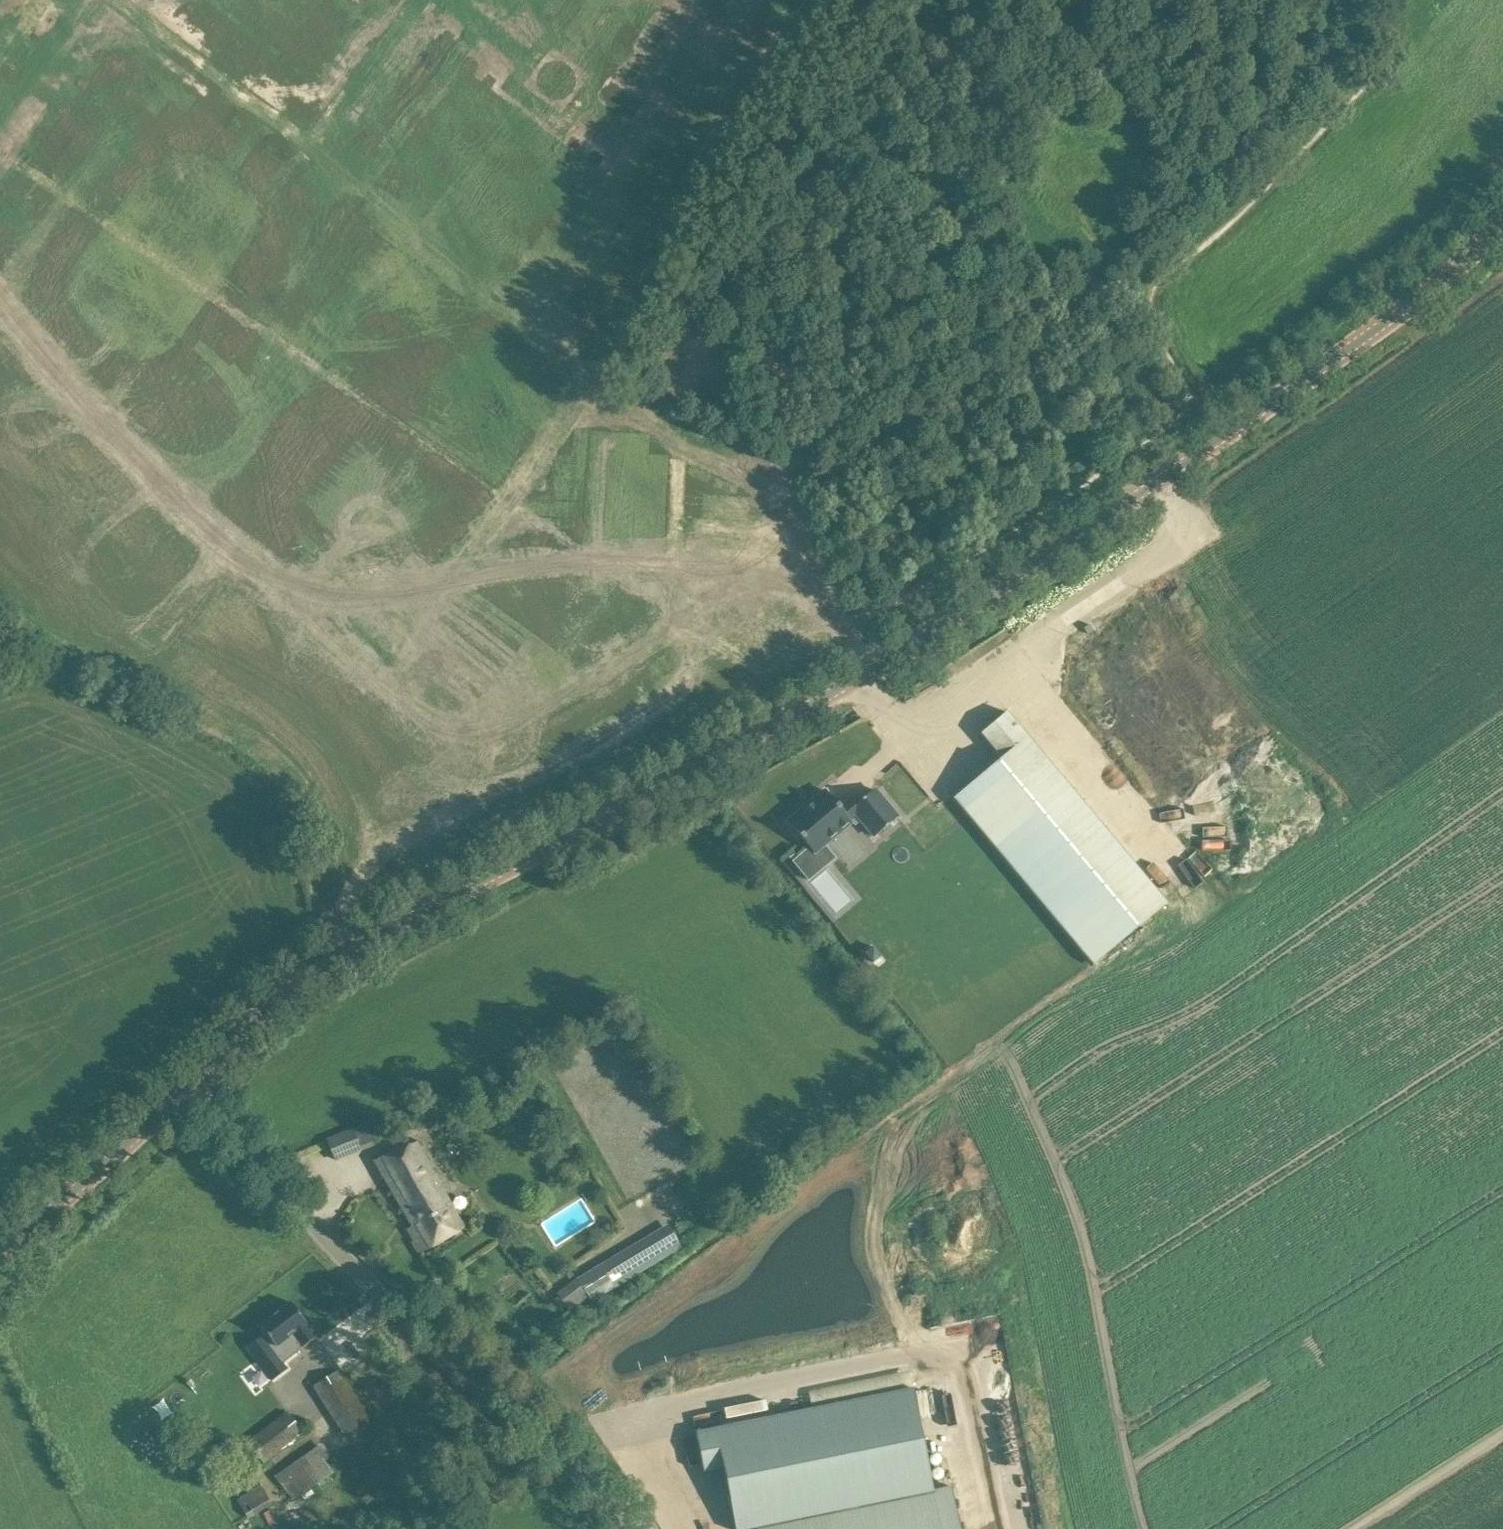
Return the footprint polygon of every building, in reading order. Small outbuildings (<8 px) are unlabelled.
[(1147,608),(1071,672),(1063,663),(980,732),(1001,757),(952,798),(1092,964),(1141,923),(1152,937),(1311,804),(1147,608)] [(825,789),(787,821),(790,824),(788,828),(796,838),(801,837),(814,852),(851,821),(851,820),(857,814),(874,835),(897,816),(874,788),(851,808),(852,809),(846,814),(825,789)] [(362,1125),(327,1140),(335,1159),(370,1145),(362,1125)] [(421,1253),(438,1243),(463,1228),(411,1139),(374,1161),(412,1226),(407,1229),(421,1253)] [(669,1222),(601,1263),(614,1285),(623,1279),(624,1284),(634,1277),(630,1271),(680,1241),(669,1222)] [(590,1266),(558,1291),(571,1308),(603,1283),(590,1266)] [(263,1335),(247,1347),(272,1380),(288,1368),(283,1361),(298,1350),(297,1348),(301,1345),(303,1347),(316,1336),(307,1323),(291,1302),(260,1324),(269,1336),(266,1338),(263,1335)] [(314,1385),(346,1434),(366,1422),(335,1372),(314,1385)] [(933,1492),(912,1387),(696,1431),(704,1472),(723,1469),(735,1528),(750,1528),(756,1528),(757,1528),(959,1528),(951,1488),(933,1492)] [(264,1462),(287,1443),(303,1431),(288,1412),(248,1443),(264,1462)] [(326,1460),(331,1456),(323,1444),(275,1475),(293,1499),(333,1472),(326,1460)] [(248,1518),(272,1504),(260,1485),(237,1499),(248,1518)]
